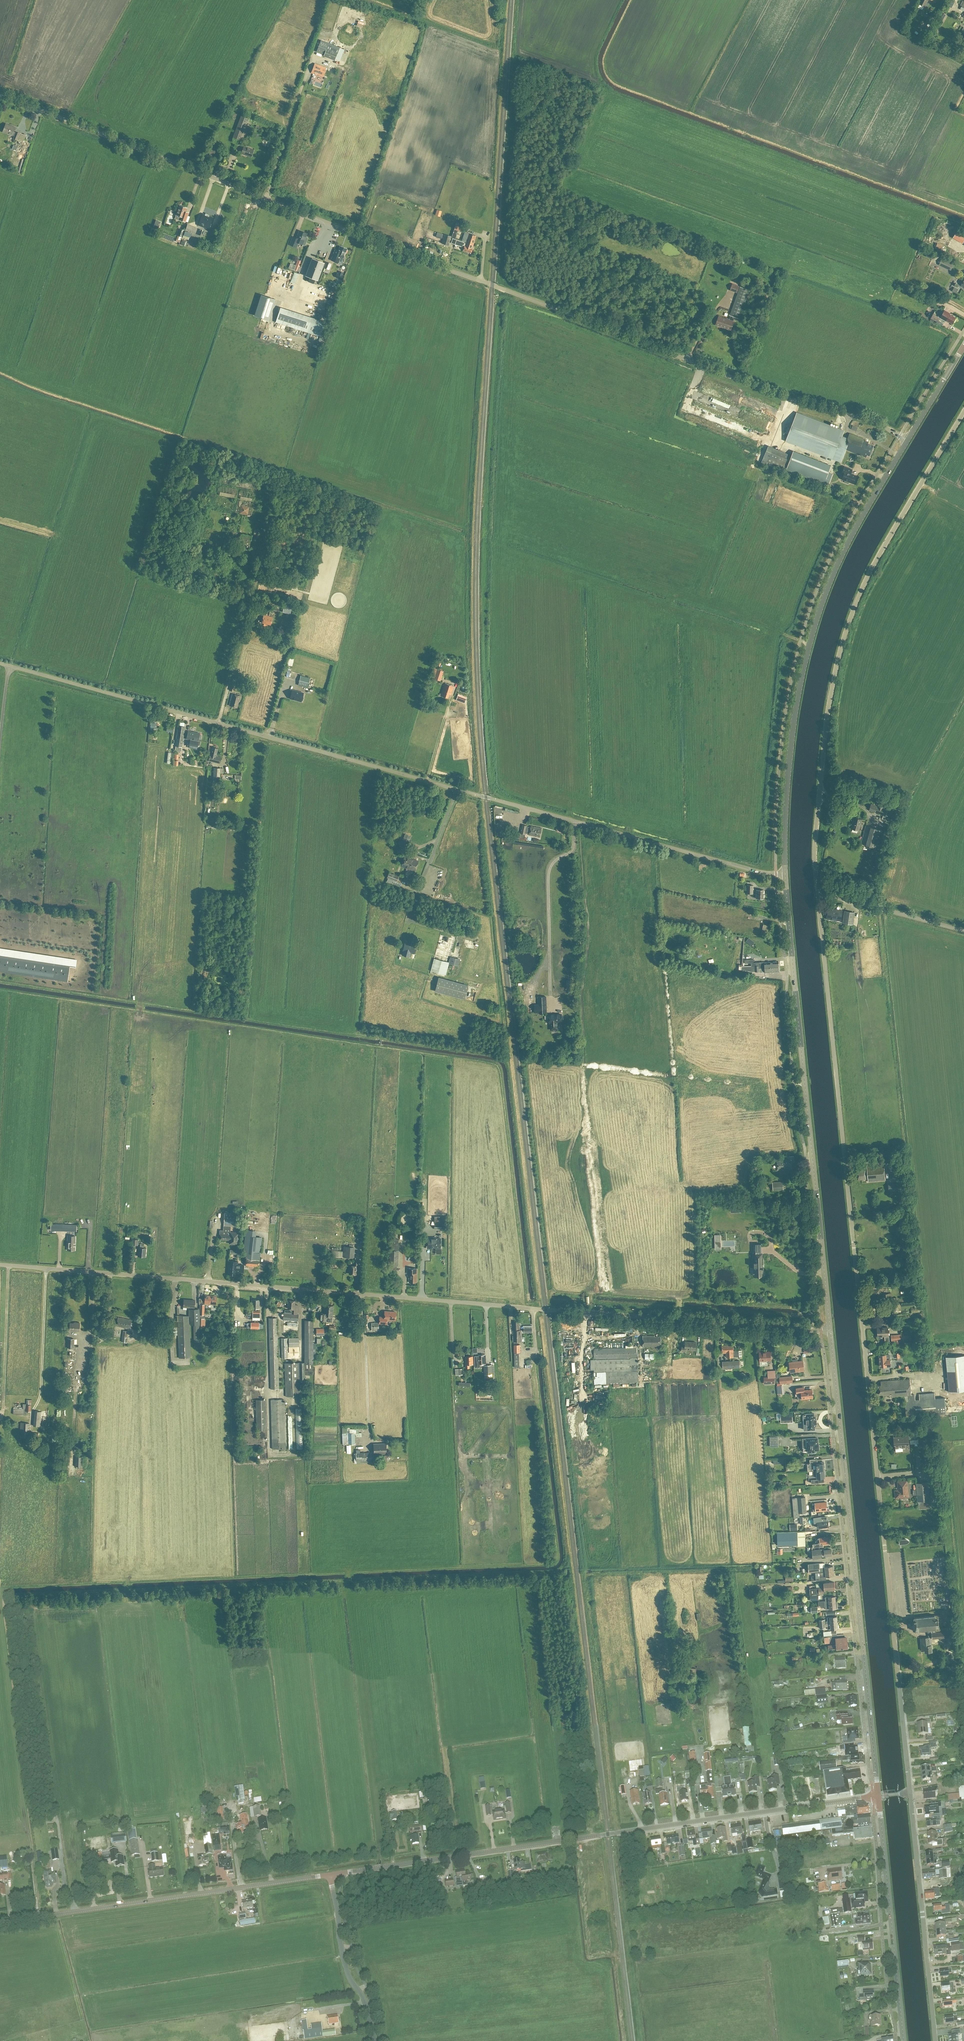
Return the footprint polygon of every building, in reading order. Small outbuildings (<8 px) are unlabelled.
[(924,6),(927,0),(922,0),(920,4),(918,6),(923,8),(924,6)] [(337,11),(334,11),(334,19),(329,19),(328,27),(336,28),(337,11)] [(321,40),(317,51),(335,59),(340,47),(321,40)] [(326,68),(315,64),(311,73),(316,74),(317,74),(323,76),(326,68)] [(249,116),(242,113),(233,137),(241,140),(249,116)] [(13,137),(17,138),(20,132),(16,131),(14,131),(16,127),(11,125),(11,126),(6,124),(3,131),(12,134),(13,134),(14,134),(13,137)] [(241,153),(251,157),(253,150),(244,146),(241,153)] [(189,211),(186,210),(187,207),(180,204),(177,213),(182,215),(181,218),(186,220),(188,214),(189,211)] [(198,224),(208,228),(213,216),(208,214),(206,212),(205,213),(203,212),(198,224)] [(196,233),(198,228),(188,224),(186,230),(196,233)] [(296,247),(298,242),(305,244),(307,238),(307,236),(306,236),(307,233),(299,230),(297,235),(298,235),(297,237),(296,237),(295,241),(291,239),(289,244),(293,245),(296,247)] [(963,242),(963,235),(956,231),(953,237),(963,243),(963,242)] [(445,232),(444,234),(442,243),(449,245),(451,236),(447,235),(448,233),(445,232)] [(469,233),(466,242),(464,241),(466,242),(470,243),(471,242),(473,243),(475,235),(469,233)] [(213,246),(195,240),(196,236),(190,234),(187,243),(191,244),(214,251),(215,248),(212,247),(213,246)] [(466,242),(464,241),(452,238),(456,239),(454,244),(462,246),(463,244),(464,245),(463,249),(471,252),(473,247),(472,247),(473,243),(471,242),(470,243),(466,242)] [(325,259),(329,249),(318,245),(314,254),(325,259)] [(343,256),(345,253),(346,253),(347,250),(346,249),(346,248),(339,246),(338,250),(335,249),(331,259),(341,263),(343,262),(345,257),(343,256)] [(954,262),(945,258),(943,257),(939,264),(942,265),(951,269),(954,262)] [(319,263),(319,262),(311,259),(305,276),(316,280),(322,264),(319,263)] [(335,277),(342,280),(344,275),(343,274),(343,272),(339,271),(339,273),(337,272),(335,277)] [(739,318),(750,290),(750,287),(741,284),(730,315),(731,315),(729,320),(719,316),(716,324),(731,330),(734,321),(733,321),(735,317),(739,318)] [(737,292),(739,286),(732,284),(730,290),(737,292)] [(327,287),(325,294),(332,296),(334,289),(327,287)] [(275,298),(261,294),(255,314),(269,319),(275,298)] [(279,304),(275,320),(318,332),(322,316),(279,304)] [(952,324),(955,318),(949,314),(950,313),(944,310),(940,318),(945,321),(946,320),(952,324)] [(797,413),(789,434),(786,441),(841,462),(846,449),(848,444),(846,443),(846,442),(846,441),(841,439),(844,431),(797,413)] [(849,433),(846,441),(846,442),(846,443),(848,444),(846,449),(867,457),(867,455),(869,456),(873,446),(868,444),(869,442),(864,440),(865,440),(849,433)] [(794,453),(793,456),(768,447),(762,463),(768,465),(769,463),(787,470),(829,486),(831,481),(826,480),(831,467),(794,453)] [(846,480),(845,482),(846,483),(848,484),(849,483),(849,482),(853,483),(856,476),(851,473),(852,469),(845,466),(842,473),(844,474),(842,479),(846,480)] [(241,505),(240,509),(239,513),(248,515),(250,506),(241,505)] [(249,542),(250,536),(240,534),(239,542),(244,543),(244,541),(249,542)] [(232,556),(233,546),(223,544),(221,554),(232,556)] [(272,566),(270,574),(277,576),(279,568),(272,566)] [(291,614),(293,606),(285,604),(283,612),(291,614)] [(261,622),(270,624),(272,617),(263,615),(261,622)] [(434,678),(441,681),(444,671),(437,669),(434,678)] [(315,679),(311,678),(301,675),(298,685),(308,688),(313,689),(315,679)] [(448,694),(451,695),(453,685),(444,682),(440,695),(447,697),(448,694)] [(292,690),(290,698),(301,701),(302,700),(303,701),(304,697),(302,697),(304,693),(292,690)] [(238,701),(239,702),(241,695),(232,693),(230,701),(230,702),(229,705),(237,707),(238,701)] [(467,697),(458,694),(456,700),(465,703),(467,697)] [(177,738),(183,739),(185,726),(179,726),(177,738)] [(188,732),(187,738),(192,740),(192,739),(198,741),(198,740),(198,739),(201,739),(202,735),(199,735),(199,734),(191,732),(188,732)] [(200,740),(198,740),(198,741),(192,739),(192,740),(192,741),(190,740),(189,747),(197,748),(197,745),(199,745),(200,745),(201,741),(200,740)] [(212,747),(210,755),(209,761),(220,763),(221,757),(216,756),(218,749),(212,747)] [(224,768),(220,768),(214,768),(213,782),(219,783),(220,772),(224,772),(224,768)] [(886,809),(884,809),(883,808),(884,806),(879,805),(878,807),(871,804),(869,810),(886,815),(887,811),(886,809)] [(859,830),(862,820),(854,818),(851,829),(859,830)] [(883,830),(866,825),(861,843),(878,848),(883,830)] [(542,828),(531,826),(529,835),(540,837),(542,828)] [(397,852),(405,855),(407,848),(399,846),(397,852)] [(407,865),(410,858),(404,856),(403,859),(402,858),(401,859),(400,861),(401,862),(402,863),(401,866),(406,868),(407,865)] [(415,871),(417,864),(418,861),(410,858),(407,865),(406,868),(415,871)] [(397,881),(399,876),(389,872),(387,878),(397,881)] [(854,912),(845,911),(843,923),(853,924),(854,912)] [(452,935),(448,943),(452,945),(457,938),(452,935)] [(755,942),(749,938),(746,941),(750,945),(752,946),(755,942)] [(402,955),(406,956),(409,957),(411,952),(414,953),(416,946),(405,943),(403,950),(402,955)] [(70,965),(0,954),(0,971),(68,981),(70,965)] [(434,957),(432,970),(446,973),(449,960),(434,957)] [(458,966),(460,959),(451,957),(449,963),(458,966)] [(779,961),(764,962),(754,963),(754,959),(745,960),(745,963),(751,963),(751,966),(759,966),(759,968),(779,966),(779,961)] [(438,977),(435,991),(464,998),(468,985),(438,977)] [(539,1005),(535,1005),(535,1012),(539,1012),(539,1013),(547,1012),(546,997),(538,997),(539,1005)] [(558,1022),(565,1021),(565,1014),(550,1015),(550,1022),(551,1022),(551,1029),(558,1029),(558,1022)] [(783,1170),(795,1169),(794,1156),(788,1156),(789,1158),(776,1159),(776,1170),(780,1170),(780,1169),(783,1168),(783,1170)] [(868,1182),(885,1180),(883,1164),(866,1166),(867,1170),(865,1170),(865,1169),(856,1170),(857,1179),(866,1179),(865,1174),(867,1174),(868,1182)] [(783,1181),(773,1182),(774,1190),(784,1189),(783,1181)] [(889,1192),(902,1191),(901,1182),(888,1183),(889,1192)] [(225,1212),(224,1226),(234,1226),(235,1213),(225,1212)] [(434,1220),(434,1221),(434,1229),(442,1229),(441,1225),(448,1225),(448,1220),(434,1220)] [(232,1244),(238,1244),(238,1233),(226,1232),(225,1234),(220,1234),(219,1239),(230,1240),(230,1241),(232,1244)] [(75,1250),(75,1240),(75,1236),(68,1235),(67,1250),(75,1250)] [(441,1239),(441,1238),(437,1238),(437,1237),(430,1237),(430,1246),(435,1246),(435,1245),(441,1245),(441,1239)] [(395,1265),(398,1265),(399,1250),(398,1250),(399,1239),(391,1238),(390,1250),(389,1265),(392,1265),(392,1267),(395,1267),(395,1265)] [(145,1257),(146,1248),(144,1248),(144,1244),(140,1243),(140,1247),(139,1247),(138,1256),(145,1257)] [(353,1258),(354,1246),(344,1246),(343,1257),(353,1258)] [(259,1266),(260,1253),(247,1252),(246,1265),(259,1266)] [(764,1275),(764,1268),(763,1268),(763,1264),(763,1260),(762,1260),(762,1254),(753,1254),(753,1267),(754,1267),(755,1276),(764,1275)] [(237,1275),(238,1261),(229,1260),(228,1274),(237,1275)] [(358,1266),(358,1262),(355,1262),(355,1266),(350,1265),(349,1273),(356,1274),(357,1266),(358,1266)] [(409,1282),(417,1282),(417,1268),(407,1268),(407,1273),(409,1273),(409,1282)] [(883,1295),(880,1296),(879,1289),(869,1290),(871,1304),(874,1304),(874,1300),(880,1299),(881,1301),(884,1301),(884,1302),(893,1301),(892,1292),(883,1294),(883,1295)] [(216,1304),(216,1296),(206,1295),(205,1303),(216,1304)] [(195,1308),(195,1300),(184,1299),(183,1307),(195,1308)] [(298,1321),(299,1314),(297,1314),(298,1305),(295,1304),(295,1300),(289,1300),(288,1308),(292,1309),(292,1310),(285,1310),(285,1313),(284,1313),(283,1320),(298,1321)] [(332,1317),(333,1306),(325,1305),(325,1313),(321,1313),(320,1320),(327,1321),(327,1316),(332,1317)] [(177,1315),(177,1320),(172,1320),(172,1323),(173,1327),(178,1327),(173,1327),(173,1330),(173,1332),(178,1332),(178,1333),(173,1333),(173,1335),(178,1335),(179,1358),(191,1357),(189,1316),(190,1316),(190,1325),(193,1325),(194,1344),(200,1344),(200,1325),(199,1308),(189,1309),(189,1316),(177,1315)] [(208,1316),(215,1316),(215,1312),(218,1312),(218,1309),(215,1309),(215,1308),(209,1308),(208,1316)] [(396,1312),(385,1311),(384,1317),(380,1317),(379,1323),(387,1324),(387,1319),(396,1320),(396,1312)] [(123,1327),(125,1318),(118,1317),(116,1326),(123,1327)] [(132,1320),(125,1318),(123,1327),(130,1328),(132,1320)] [(271,1389),(279,1389),(277,1318),(269,1318),(271,1389)] [(313,1368),(313,1320),(305,1320),(305,1362),(285,1363),(286,1396),(300,1396),(300,1381),(305,1381),(305,1368),(313,1368)] [(524,1330),(521,1330),(520,1330),(520,1321),(513,1322),(513,1333),(514,1333),(514,1341),(522,1341),(521,1332),(524,1332),(524,1333),(532,1332),(532,1327),(524,1328),(524,1330)] [(80,1331),(80,1323),(77,1322),(77,1323),(70,1323),(70,1330),(80,1331)] [(290,1331),(299,1331),(300,1322),(290,1322),(290,1331)] [(881,1336),(889,1336),(888,1327),(877,1328),(877,1336),(881,1336)] [(123,1330),(122,1338),(120,1337),(119,1341),(121,1342),(127,1343),(128,1337),(127,1337),(128,1331),(123,1330)] [(908,1335),(904,1335),(904,1334),(891,1335),(892,1341),(893,1341),(893,1343),(896,1343),(896,1344),(901,1344),(901,1343),(909,1342),(909,1341),(908,1335)] [(661,1348),(661,1346),(661,1336),(655,1336),(655,1335),(643,1335),(643,1346),(656,1346),(657,1346),(657,1347),(657,1348),(658,1349),(659,1349),(660,1349),(661,1349),(661,1348)] [(282,1358),(288,1358),(299,1358),(299,1346),(299,1338),(289,1338),(289,1346),(288,1346),(288,1338),(281,1338),(282,1358)] [(696,1350),(696,1342),(686,1341),(686,1342),(678,1342),(677,1351),(686,1351),(687,1349),(696,1350)] [(742,1350),(739,1350),(735,1350),(735,1351),(734,1351),(733,1346),(728,1346),(727,1345),(722,1346),(722,1353),(726,1353),(727,1357),(739,1356),(739,1358),(743,1358),(742,1350)] [(639,1347),(595,1348),(596,1359),(639,1358),(639,1347)] [(766,1360),(768,1360),(768,1363),(771,1363),(771,1360),(770,1351),(760,1352),(760,1361),(766,1361),(766,1360)] [(886,1367),(891,1367),(890,1355),(887,1355),(880,1355),(881,1363),(881,1367),(886,1367)] [(946,1357),(949,1392),(963,1391),(963,1355),(946,1357)] [(639,1384),(639,1359),(592,1360),(592,1385),(639,1384)] [(723,1362),(723,1368),(723,1372),(732,1372),(732,1367),(732,1361),(723,1362)] [(791,1372),(804,1370),(803,1361),(789,1362),(791,1372)] [(787,1386),(787,1383),(793,1382),(792,1376),(780,1377),(779,1373),(776,1374),(777,1384),(780,1383),(780,1384),(778,1385),(778,1387),(780,1386),(780,1387),(787,1386)] [(945,1398),(935,1398),(935,1392),(919,1394),(920,1400),(915,1400),(915,1394),(911,1395),(910,1379),(881,1381),(881,1385),(878,1385),(879,1394),(883,1394),(883,1395),(889,1395),(889,1396),(892,1396),(892,1397),(904,1396),(906,1416),(946,1413),(945,1398)] [(802,1399),(813,1397),(812,1390),(802,1391),(802,1388),(796,1388),(797,1393),(801,1393),(802,1399)] [(257,1430),(267,1430),(266,1399),(256,1400),(257,1430)] [(272,1449),(286,1448),(285,1399),(271,1400),(272,1449)] [(40,1426),(42,1411),(35,1411),(33,1426),(40,1426)] [(814,1413),(806,1414),(803,1414),(804,1430),(807,1429),(815,1429),(815,1425),(816,1425),(816,1423),(817,1423),(816,1419),(816,1417),(814,1417),(814,1413)] [(29,1437),(30,1423),(21,1423),(20,1436),(29,1437)] [(343,1444),(348,1444),(355,1444),(354,1433),(348,1433),(342,1433),(343,1444)] [(895,1449),(910,1447),(908,1434),(903,1435),(903,1437),(901,1437),(901,1436),(893,1437),(894,1442),(895,1442),(895,1449)] [(818,1438),(805,1438),(805,1448),(803,1448),(803,1452),(808,1452),(808,1453),(811,1453),(816,1453),(816,1450),(819,1449),(819,1443),(818,1443),(818,1438)] [(70,1466),(70,1455),(71,1445),(61,1445),(61,1454),(61,1466),(70,1466)] [(381,1453),(386,1453),(386,1450),(385,1450),(385,1445),(374,1446),(374,1452),(381,1452),(381,1453)] [(357,1461),(373,1460),(373,1452),(356,1453),(357,1461)] [(895,1491),(896,1497),(907,1496),(907,1492),(908,1492),(907,1481),(898,1482),(899,1486),(900,1490),(895,1491)] [(931,1484),(928,1485),(928,1482),(917,1483),(918,1501),(930,1500),(929,1491),(931,1490),(931,1484)] [(799,1513),(807,1512),(805,1497),(792,1498),(794,1518),(800,1517),(799,1513)] [(815,1503),(812,1503),(813,1511),(816,1511),(827,1510),(827,1502),(815,1503)] [(828,1520),(821,1521),(821,1516),(814,1517),(814,1523),(817,1522),(818,1527),(829,1526),(828,1520)] [(777,1532),(777,1535),(778,1545),(798,1545),(798,1546),(806,1546),(805,1534),(805,1531),(798,1532),(794,1532),(794,1531),(781,1532),(777,1532)] [(818,1538),(819,1543),(813,1543),(813,1547),(823,1547),(823,1544),(830,1543),(830,1537),(818,1538)] [(825,1556),(831,1555),(831,1549),(824,1550),(814,1551),(814,1560),(822,1559),(821,1554),(824,1554),(825,1556)] [(832,1566),(826,1566),(825,1563),(819,1564),(819,1563),(806,1564),(807,1568),(802,1568),(802,1572),(807,1572),(809,1572),(809,1573),(820,1572),(833,1571),(833,1570),(834,1570),(834,1567),(833,1566),(832,1566)] [(809,1576),(811,1576),(811,1581),(820,1580),(826,1580),(826,1577),(833,1576),(833,1571),(820,1572),(809,1573),(807,1573),(807,1576),(809,1576)] [(826,1590),(835,1589),(834,1582),(824,1583),(824,1587),(816,1588),(815,1589),(815,1592),(816,1594),(826,1593),(826,1590)] [(915,1626),(916,1631),(928,1630),(943,1628),(942,1614),(935,1615),(935,1616),(914,1617),(915,1622),(913,1622),(914,1627),(915,1626)] [(929,1638),(921,1638),(922,1651),(927,1651),(927,1653),(933,1652),(932,1638),(949,1637),(949,1628),(943,1628),(928,1630),(929,1638)] [(847,1638),(844,1638),(836,1639),(837,1649),(848,1648),(847,1638)] [(836,1669),(845,1668),(844,1658),(835,1659),(836,1669)] [(836,1691),(847,1690),(847,1681),(835,1682),(836,1691)] [(826,1695),(816,1696),(817,1705),(827,1704),(826,1695)] [(846,1707),(851,1706),(857,1706),(856,1697),(851,1698),(851,1697),(845,1697),(846,1707)] [(842,1725),(853,1724),(852,1716),(843,1717),(842,1713),(837,1714),(837,1720),(842,1720),(842,1725)] [(918,1731),(927,1730),(927,1724),(930,1724),(930,1721),(924,1722),(924,1725),(918,1726),(918,1731)] [(749,1727),(743,1728),(745,1748),(749,1747),(751,1746),(749,1727)] [(843,1736),(844,1741),(844,1744),(851,1743),(851,1741),(854,1740),(861,1740),(861,1731),(855,1732),(855,1729),(849,1730),(850,1735),(843,1736)] [(927,1730),(918,1731),(919,1736),(926,1735),(927,1742),(933,1741),(932,1738),(928,1739),(927,1730)] [(931,1749),(937,1749),(936,1742),(930,1742),(930,1746),(924,1747),(924,1748),(920,1748),(920,1753),(921,1753),(921,1757),(931,1756),(931,1749)] [(832,1753),(833,1757),(841,1756),(857,1755),(857,1752),(863,1751),(862,1743),(847,1745),(844,1746),(841,1746),(840,1746),(840,1747),(832,1748),(832,1753)] [(712,1771),(711,1768),(710,1757),(711,1757),(711,1754),(704,1754),(706,1772),(707,1772),(707,1773),(706,1773),(708,1783),(708,1784),(700,1785),(701,1796),(705,1795),(706,1799),(714,1798),(712,1784),(713,1784),(712,1773),(711,1773),(711,1771),(712,1771)] [(863,1755),(850,1757),(850,1764),(858,1763),(858,1764),(864,1763),(863,1755)] [(819,1763),(820,1772),(837,1770),(836,1761),(819,1763)] [(847,1780),(861,1778),(860,1770),(846,1772),(846,1769),(824,1773),(827,1791),(828,1791),(829,1796),(849,1792),(847,1780)] [(776,1785),(779,1785),(778,1775),(772,1776),(772,1780),(767,1781),(769,1791),(777,1790),(776,1785)] [(791,1777),(793,1786),(806,1784),(804,1775),(791,1777)] [(729,1796),(736,1795),(735,1786),(731,1786),(730,1783),(731,1783),(730,1777),(727,1777),(729,1796)] [(756,1787),(760,1787),(759,1777),(752,1778),(753,1783),(748,1783),(749,1793),(757,1792),(756,1787)] [(643,1794),(645,1805),(652,1804),(650,1791),(653,1790),(652,1785),(647,1786),(648,1793),(643,1794)] [(681,1802),(688,1800),(687,1791),(684,1792),(683,1787),(680,1788),(680,1792),(679,1792),(681,1802)] [(958,1787),(959,1794),(946,1795),(947,1800),(952,1800),(960,1799),(959,1798),(963,1797),(963,1787),(958,1787)] [(936,1793),(939,1792),(938,1788),(932,1788),(933,1791),(924,1792),(925,1800),(936,1799),(936,1793)] [(656,1794),(659,1794),(660,1805),(669,1804),(667,1792),(663,1793),(662,1789),(655,1790),(656,1794)] [(632,1804),(640,1803),(638,1790),(630,1791),(632,1804)] [(505,1819),(505,1814),(511,1813),(509,1803),(505,1803),(505,1804),(503,1804),(503,1807),(501,1808),(501,1810),(498,1810),(500,1820),(505,1819)] [(930,1807),(925,1807),(926,1816),(940,1814),(939,1806),(936,1806),(936,1803),(930,1804),(930,1807)] [(222,1806),(215,1808),(218,1820),(223,1818),(220,1810),(223,1809),(222,1806)] [(259,1806),(252,1807),(254,1817),(261,1816),(259,1806)] [(487,1816),(493,1815),(494,1820),(500,1820),(498,1810),(495,1811),(495,1809),(493,1809),(492,1806),(490,1806),(486,1806),(487,1816)] [(845,1812),(846,1816),(846,1817),(863,1815),(863,1814),(869,1814),(868,1806),(863,1806),(853,1807),(853,1806),(847,1807),(845,1808),(845,1812)] [(838,1817),(846,1816),(845,1812),(845,1808),(837,1809),(838,1817)] [(858,1826),(871,1825),(869,1814),(857,1816),(846,1817),(820,1821),(782,1826),(783,1836),(821,1831),(842,1828),(847,1828),(846,1821),(851,1821),(851,1826),(858,1825),(858,1826)] [(934,1820),(926,1821),(927,1828),(936,1827),(936,1822),(941,1822),(941,1821),(944,1821),(943,1816),(941,1816),(934,1817),(934,1820)] [(266,1818),(262,1819),(258,1819),(260,1830),(268,1829),(266,1818)] [(246,1833),(245,1828),(248,1827),(247,1819),(243,1820),(244,1823),(236,1824),(237,1834),(246,1833)] [(760,1823),(760,1822),(749,1824),(750,1832),(760,1830),(761,1835),(765,1834),(763,1822),(760,1823)] [(417,1832),(420,1831),(419,1825),(410,1827),(411,1832),(409,1833),(410,1836),(410,1841),(412,1840),(412,1844),(419,1843),(417,1835),(417,1832)] [(737,1835),(742,1834),(741,1825),(731,1827),(732,1834),(737,1833),(737,1835)] [(832,1836),(843,1835),(854,1833),(855,1841),(872,1839),(871,1828),(854,1830),(853,1827),(831,1830),(832,1836)] [(724,1842),(727,1841),(725,1828),(717,1829),(719,1839),(723,1838),(724,1842)] [(140,1855),(138,1840),(134,1840),(133,1830),(128,1830),(131,1856),(140,1855)] [(716,1844),(716,1842),(715,1836),(712,1836),(711,1830),(701,1831),(702,1839),(710,1838),(711,1845),(716,1844)] [(115,1833),(116,1836),(111,1836),(112,1842),(126,1841),(125,1832),(115,1833)] [(700,1845),(699,1843),(699,1838),(695,1839),(694,1832),(687,1833),(689,1843),(693,1842),(694,1846),(700,1845)] [(219,1834),(212,1835),(214,1851),(220,1850),(219,1834)] [(667,1845),(679,1843),(678,1836),(674,1836),(674,1835),(672,1835),(673,1837),(666,1838),(667,1845)] [(651,1839),(652,1846),(652,1849),(661,1848),(662,1854),(665,1854),(664,1844),(661,1844),(660,1838),(651,1839)] [(931,1840),(928,1840),(929,1844),(937,1843),(937,1846),(943,1845),(942,1840),(937,1840),(937,1839),(935,1839),(935,1838),(931,1838),(931,1840)] [(124,1864),(123,1856),(119,1856),(118,1848),(109,1849),(110,1858),(111,1862),(114,1862),(115,1865),(116,1866),(120,1866),(121,1865),(124,1864)] [(551,1852),(548,1853),(535,1854),(536,1863),(552,1860),(551,1852)] [(204,1857),(204,1855),(203,1855),(203,1854),(197,1855),(198,1858),(197,1859),(199,1866),(206,1865),(205,1862),(209,1862),(208,1857),(204,1857)] [(226,1870),(232,1869),(231,1858),(226,1859),(225,1856),(218,1857),(220,1868),(226,1867),(226,1870)] [(520,1863),(520,1860),(513,1861),(515,1870),(526,1869),(525,1862),(520,1863)] [(149,1878),(164,1876),(163,1868),(154,1870),(154,1866),(149,1866),(149,1870),(148,1870),(149,1873),(148,1874),(148,1877),(149,1877),(149,1878)] [(759,1866),(755,1876),(764,1879),(759,1893),(762,1897),(777,1895),(776,1890),(774,1890),(774,1889),(770,1889),(768,1887),(769,1883),(768,1883),(770,1876),(762,1873),(764,1868),(759,1866)] [(828,1881),(842,1879),(841,1868),(827,1870),(828,1881)] [(947,1879),(946,1878),(951,1877),(950,1869),(946,1869),(946,1870),(923,1872),(923,1873),(922,1873),(923,1878),(925,1878),(925,1879),(931,1879),(931,1877),(939,1877),(939,1880),(947,1879)] [(51,1870),(48,1871),(43,1871),(44,1879),(46,1879),(46,1882),(45,1883),(46,1886),(48,1887),(51,1887),(53,1885),(53,1884),(55,1883),(54,1879),(55,1879),(54,1873),(52,1873),(51,1870)] [(456,1872),(456,1878),(455,1878),(456,1882),(462,1881),(463,1885),(467,1885),(466,1880),(471,1880),(470,1874),(465,1874),(464,1870),(456,1872)] [(786,1877),(778,1878),(779,1890),(787,1889),(786,1877)] [(819,1893),(827,1892),(829,1892),(829,1888),(826,1889),(825,1883),(818,1884),(819,1893)] [(840,1884),(832,1885),(833,1892),(842,1891),(840,1884)] [(934,1898),(940,1897),(939,1889),(933,1889),(934,1892),(924,1893),(925,1901),(934,1900),(934,1898)] [(864,1902),(868,1902),(867,1892),(855,1893),(856,1899),(852,1900),(852,1908),(864,1907),(864,1904),(864,1902)] [(841,1894),(843,1904),(844,1913),(851,1912),(849,1893),(841,1894)] [(243,1909),(252,1908),(251,1901),(242,1902),(243,1909)] [(842,1927),(840,1913),(839,1913),(831,1915),(829,1915),(831,1929),(835,1928),(842,1927)] [(856,1920),(855,1921),(855,1924),(857,1925),(870,1923),(869,1914),(863,1914),(863,1913),(857,1913),(858,1917),(860,1917),(860,1920),(856,1920)] [(936,1931),(945,1930),(945,1927),(948,1926),(947,1924),(952,1924),(951,1920),(943,1921),(944,1924),(935,1925),(936,1931)] [(946,1940),(953,1940),(953,1936),(948,1936),(948,1934),(945,1934),(945,1930),(936,1931),(936,1938),(945,1937),(946,1940)] [(863,1950),(873,1949),(872,1941),(865,1942),(864,1937),(857,1938),(858,1943),(862,1942),(863,1950)] [(933,1948),(934,1953),(939,1953),(938,1950),(944,1949),(949,1949),(949,1948),(959,1947),(959,1944),(949,1945),(944,1946),(944,1947),(933,1948)] [(943,1956),(944,1956),(946,1955),(951,1955),(951,1952),(959,1951),(959,1947),(949,1948),(949,1949),(944,1949),(938,1950),(939,1953),(934,1953),(934,1957),(939,1956),(939,1958),(940,1958),(943,1958),(944,1957),(943,1956)] [(857,1976),(861,1975),(871,1974),(870,1965),(868,1965),(868,1963),(858,1964),(859,1971),(857,1971),(857,1976)] [(948,1974),(952,1974),(951,1969),(947,1969),(947,1970),(940,1971),(940,1972),(938,1972),(938,1975),(940,1975),(940,1978),(949,1977),(948,1974)] [(860,2001),(874,1999),(873,1991),(863,1992),(864,1995),(860,1996),(860,2001)] [(328,2024),(338,2023),(337,2014),(327,2016),(328,2024)] [(880,2019),(880,2015),(872,2016),(872,2022),(872,2027),(880,2026),(880,2019)] [(335,2034),(335,2029),(322,2031),(321,2023),(311,2025),(311,2029),(303,2030),(304,2039),(335,2034)] [(949,2035),(948,2035),(949,2040),(958,2039),(957,2035),(960,2035),(960,2031),(951,2031),(952,2035),(949,2035)]
